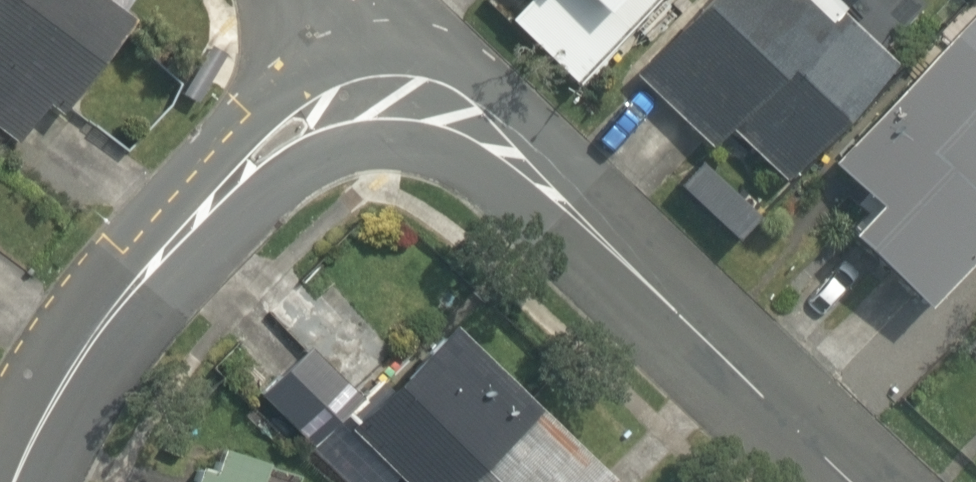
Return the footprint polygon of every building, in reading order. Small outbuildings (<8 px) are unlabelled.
[(116,6),(105,0),(0,0),(0,134),(10,140),(36,99),(52,109),(116,6)] [(601,0),(556,0),(579,22),(601,0)] [(878,65),(807,0),(693,0),(619,81),(698,155),(720,131),(773,180),(878,65)] [(809,170),(848,212),(827,232),(896,308),(975,234),(975,16),(809,170)] [(332,418),(398,481),(573,481),(418,331),(392,357),(322,288),(237,376),(305,443),(332,418)] [(963,343),(975,355),(975,329),(963,343)] [(240,470),(247,451),(199,434),(185,472),(182,481),(271,481),(240,470)]
